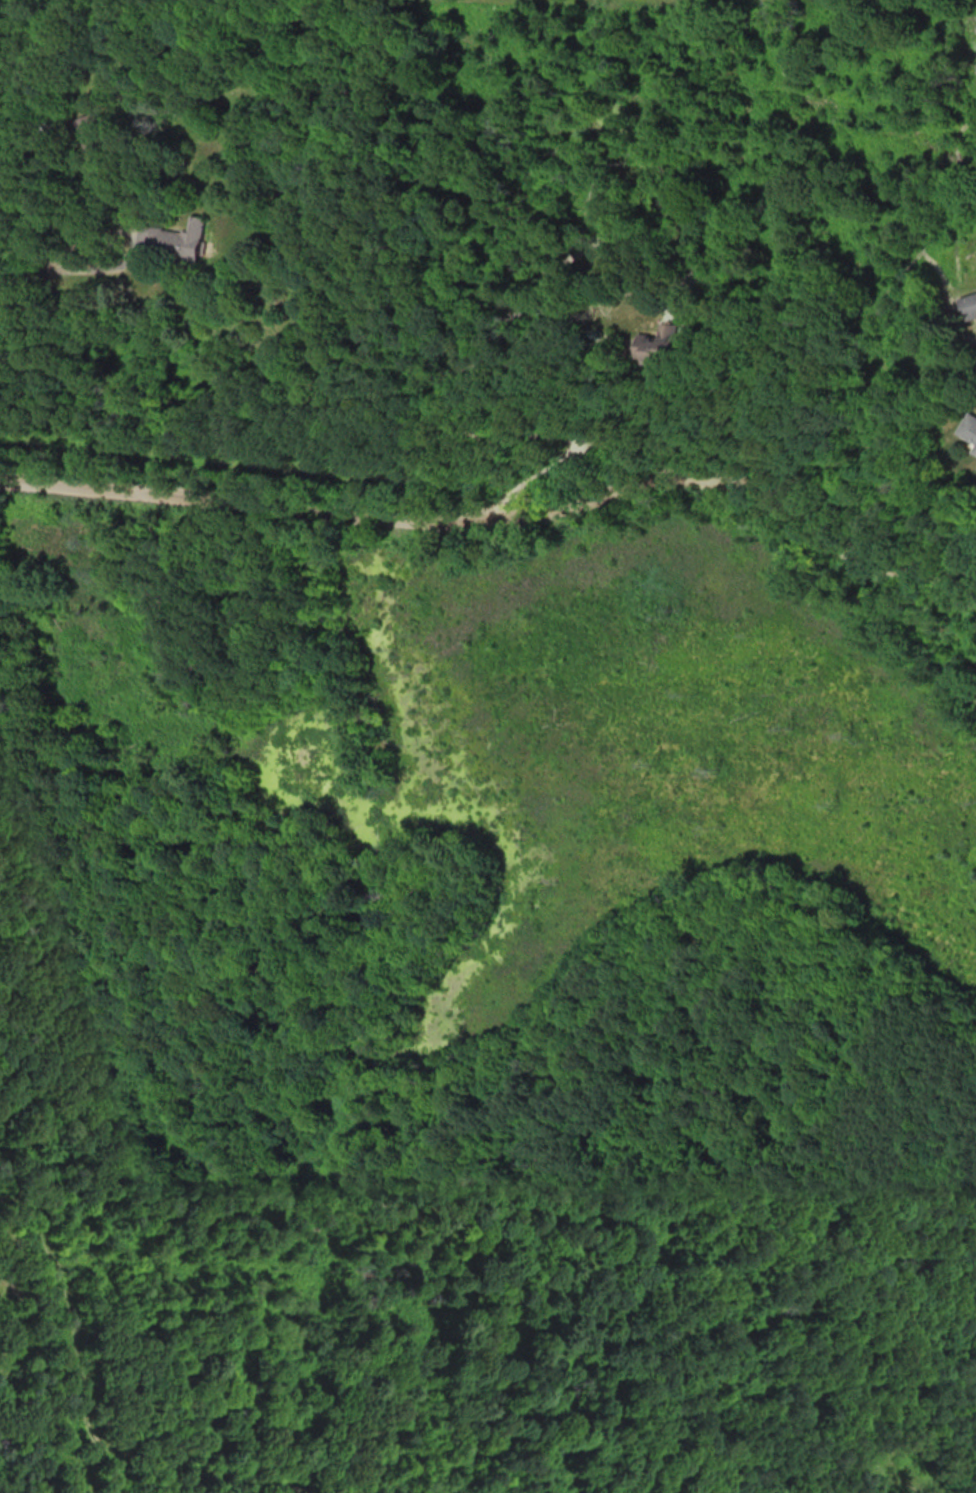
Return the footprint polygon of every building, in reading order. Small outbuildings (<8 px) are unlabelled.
[(195,237),(195,231),(177,231),(177,240),(182,240),(181,251),(202,252),(203,238),(195,237)] [(957,297),(964,321),(975,317),(975,291),(957,297)] [(969,414),(959,433),(975,441),(975,417),(969,414)]
